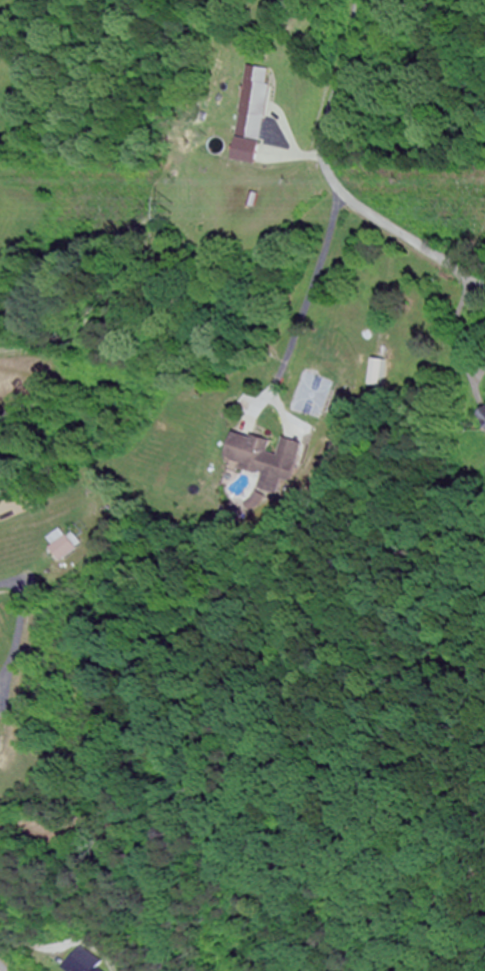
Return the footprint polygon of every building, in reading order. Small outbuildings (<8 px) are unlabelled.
[(268,70),(242,67),(230,161),(256,164),(268,70)] [(369,386),(381,387),(383,361),(371,360),(369,386)] [(474,415),(484,430),(484,407),(474,415)] [(262,453),(265,441),(229,431),(221,459),(237,463),(235,469),(259,476),(256,486),(267,490),(271,476),(288,481),(293,462),(262,453)] [(41,539),(52,560),(78,547),(71,534),(62,538),(58,530),(41,539)] [(76,948),(62,970),(112,970),(76,948)]
